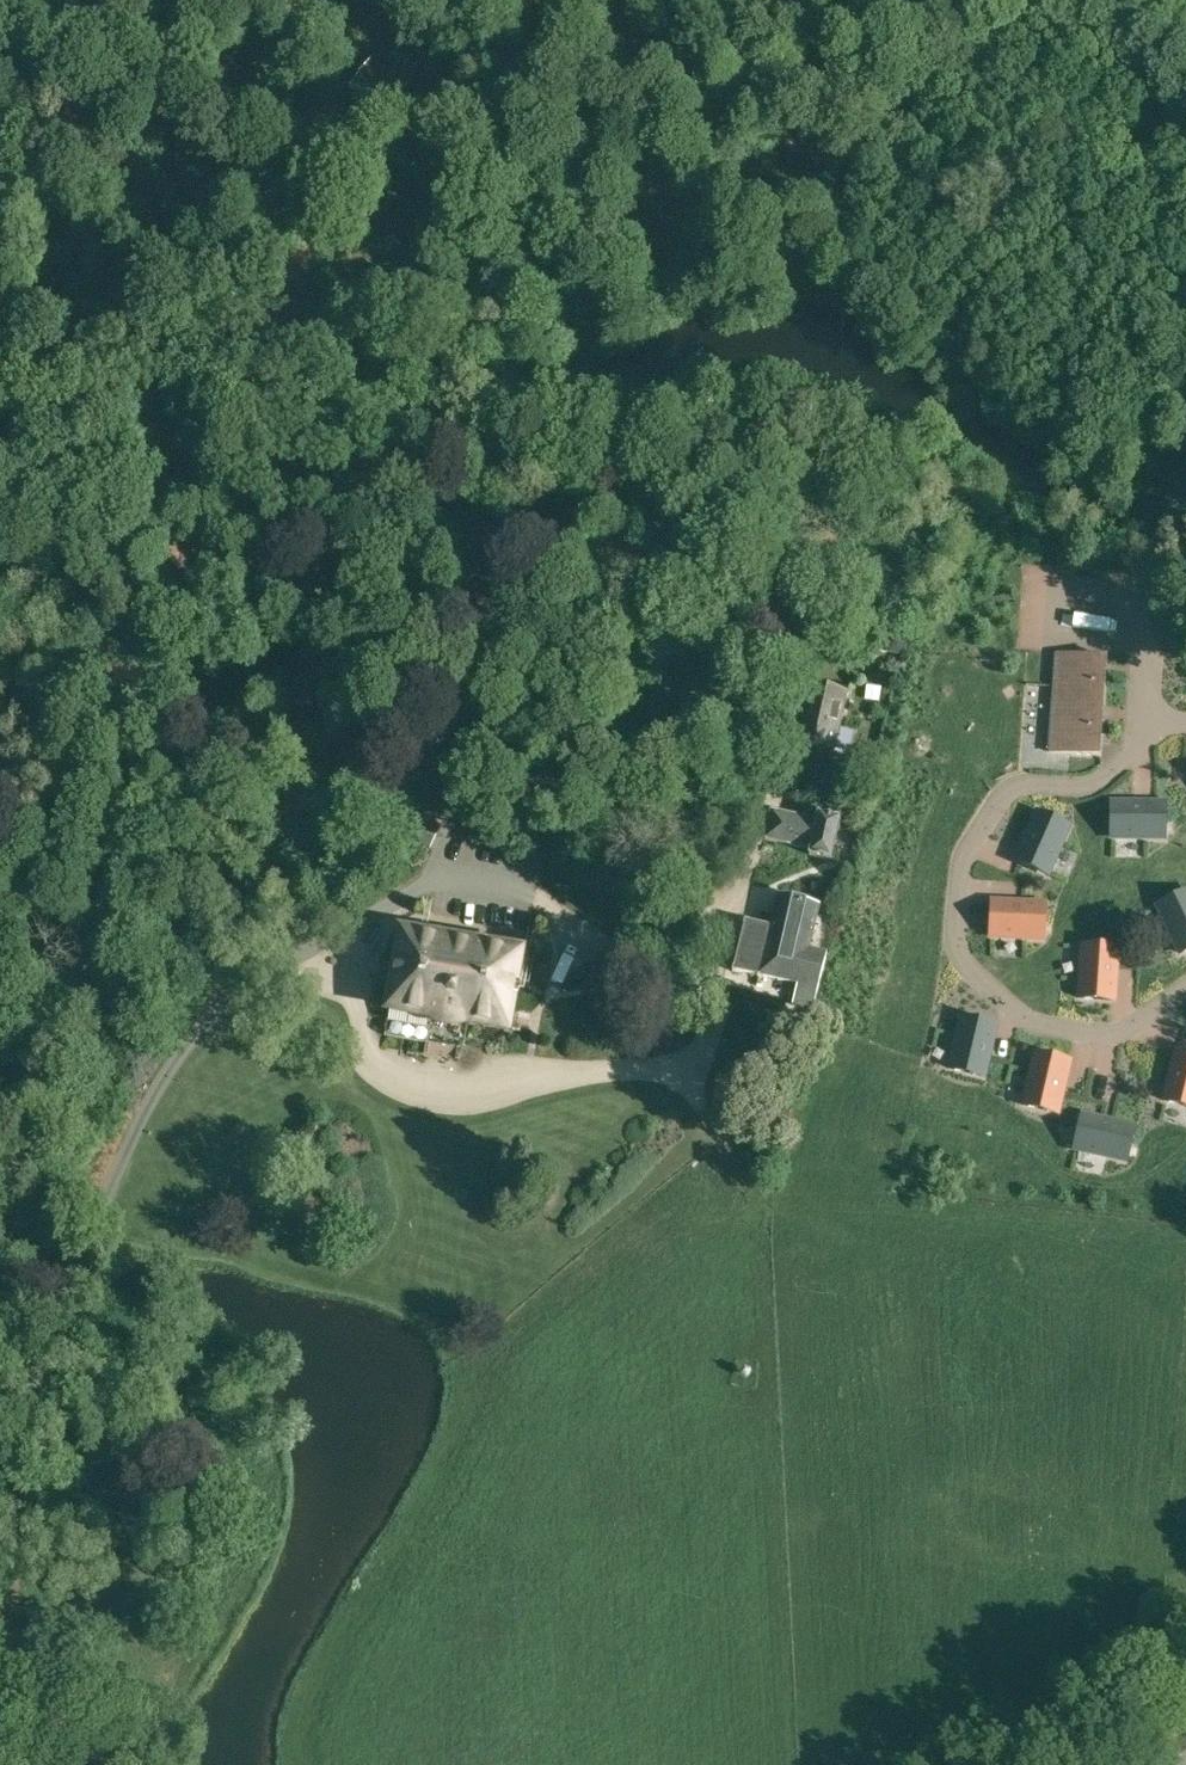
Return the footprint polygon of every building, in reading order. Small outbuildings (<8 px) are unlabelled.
[(392,57),(404,66),(412,55),(400,46),(392,57)] [(349,92),(386,117),(407,85),(411,79),(393,67),(389,73),(371,60),(349,92)] [(897,631),(894,630),(886,635),(883,644),(884,645),(888,652),(897,655),(905,650),(908,641),(903,633),(897,631)] [(1048,750),(1048,751),(1099,755),(1106,657),(1054,653),(1054,655),(1057,655),(1051,750),(1048,750)] [(812,746),(830,750),(831,747),(841,749),(849,747),(852,734),(849,730),(837,727),(845,693),(805,683),(800,704),(807,706),(799,740),(812,743),(812,746)] [(1112,803),(1111,837),(1164,838),(1165,803),(1112,803)] [(394,830),(430,849),(440,828),(403,811),(403,812),(394,808),(386,825),(395,829),(394,830)] [(809,854),(831,859),(839,818),(818,814),(817,819),(771,809),(765,837),(811,847),(809,854)] [(1037,812),(1016,860),(1048,874),(1069,826),(1037,812)] [(1158,905),(1180,953),(1185,951),(1185,892),(1158,905)] [(794,1003),(814,1007),(826,953),(809,949),(819,905),(776,895),(772,914),(761,911),(758,922),(745,919),(733,971),(798,985),(794,1003)] [(992,901),(990,936),(1043,938),(1045,904),(992,901)] [(824,946),(833,908),(822,905),(813,943),(824,946)] [(466,1023),(520,1031),(522,1024),(508,1021),(516,974),(528,976),(532,956),(520,954),(520,953),(401,933),(389,1009),(429,1016),(432,1020),(436,1022),(441,1025),(446,1026),(454,1026),(459,1026),(466,1023)] [(1083,945),(1079,998),(1114,1001),(1117,947),(1083,945)] [(962,1017),(950,1069),(983,1077),(996,1025),(962,1017)] [(1164,1100),(1185,1106),(1185,1051),(1177,1049),(1164,1100)] [(1036,1053),(1024,1105),(1057,1113),(1069,1061),(1036,1053)] [(1082,1115),(1075,1148),(1126,1160),(1134,1127),(1082,1115)]
